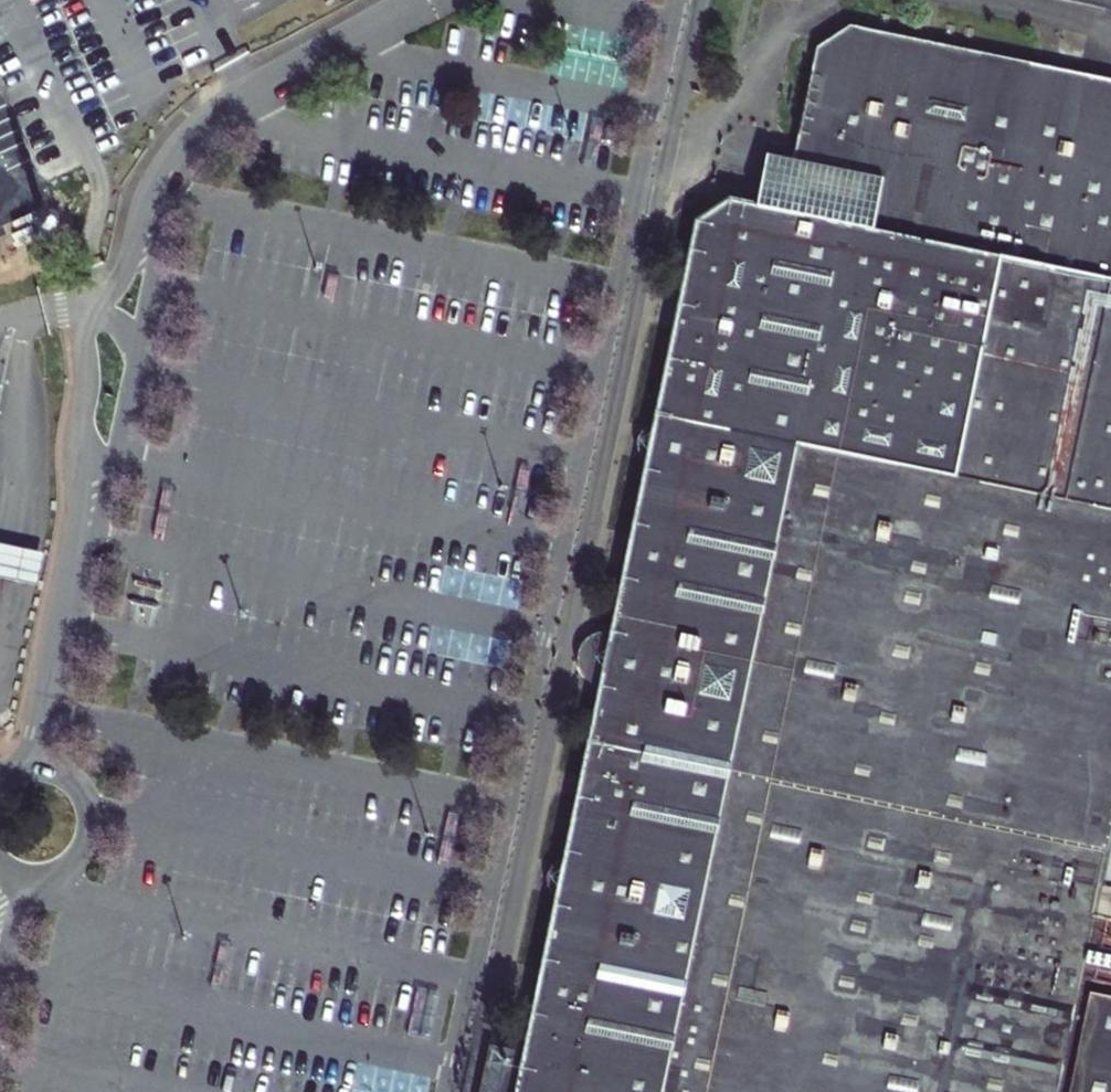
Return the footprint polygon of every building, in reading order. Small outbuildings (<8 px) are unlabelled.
[(1098,885),(1110,820),(1110,281),(1110,280),(1110,274),(1110,82),(848,28),(817,48),(793,161),(784,213),(756,207),(728,201),(694,223),(522,1053),(514,1091),(1110,1091),(1110,888),(1098,885)] [(766,156),(756,207),(784,213),(793,161),(766,156)] [(38,586),(45,554),(1,544),(0,544),(0,578),(38,586)] [(1098,885),(1110,888),(1110,820),(1098,885)] [(522,1053),(491,1045),(481,1091),(514,1091),(522,1053)]
